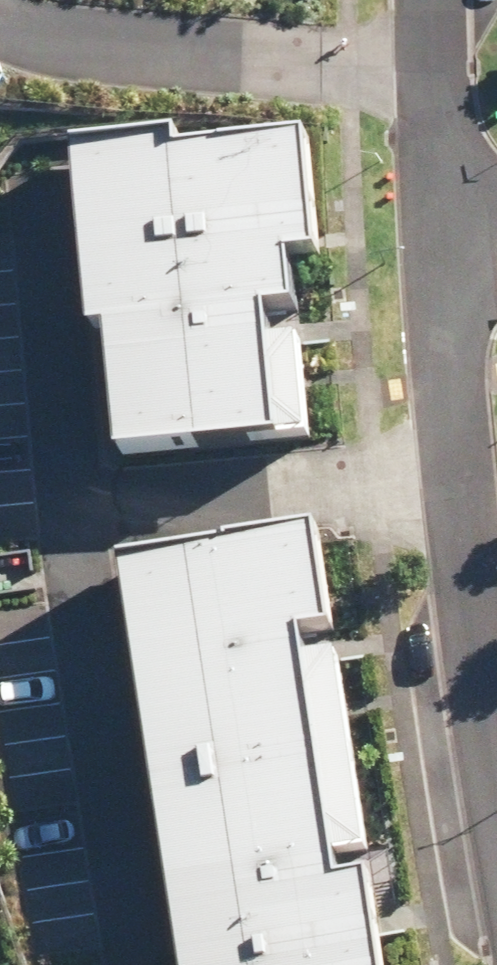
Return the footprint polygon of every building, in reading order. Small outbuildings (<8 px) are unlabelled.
[(189,125),(75,137),(94,324),(113,322),(126,447),(312,428),(294,252),(324,249),(312,137),(192,149),(189,125)] [(130,554),(189,964),(386,964),(322,526),(130,554)]
